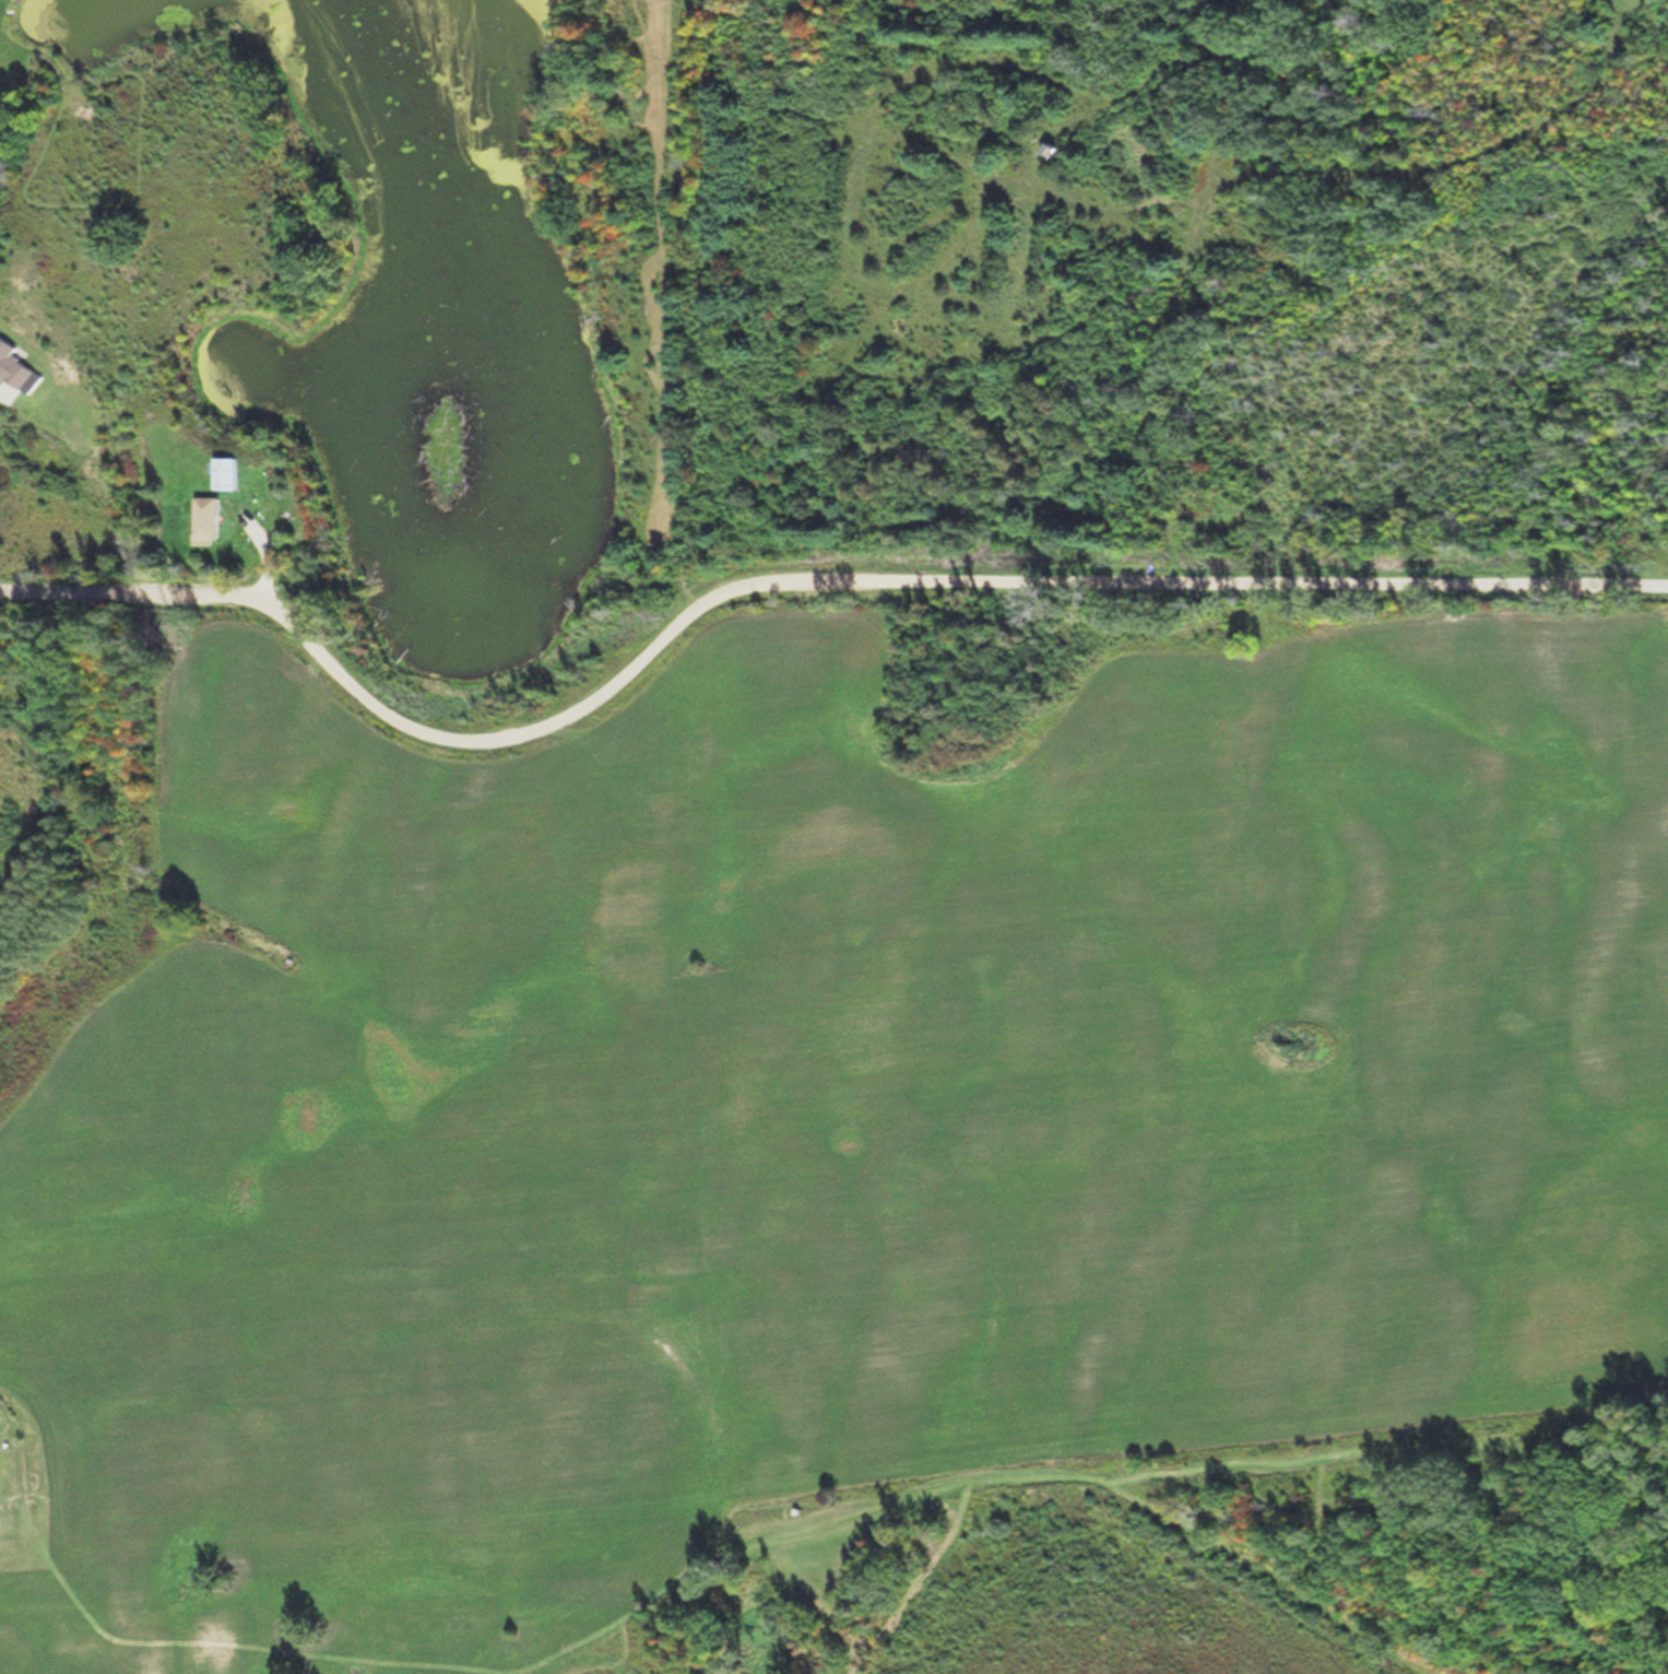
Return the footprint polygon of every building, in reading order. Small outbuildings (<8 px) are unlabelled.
[(0,338),(0,377),(30,393),(41,373),(11,357),(16,347),(0,338)] [(239,457),(217,457),(217,489),(239,489),(239,457)] [(198,497),(198,545),(221,545),(221,497),(198,497)]
